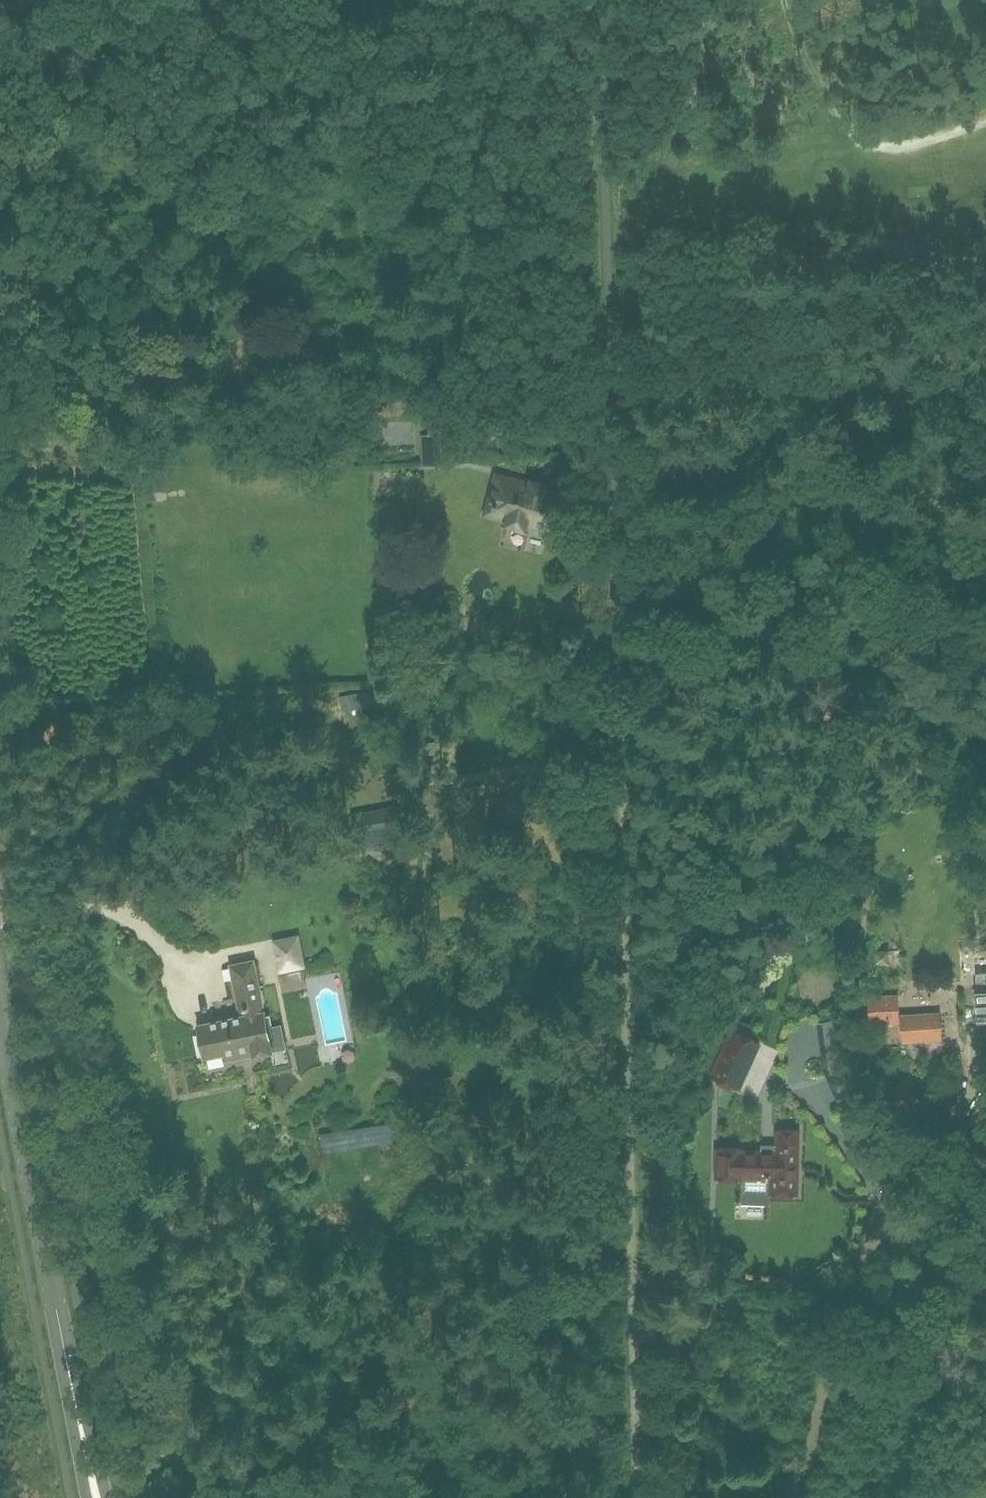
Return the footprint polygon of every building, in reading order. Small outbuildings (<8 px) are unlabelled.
[(451,449),(430,449),(430,465),(451,465),(451,449)] [(502,515),(502,517),(509,519),(508,523),(524,527),(526,521),(548,527),(557,493),(547,491),(548,485),(532,481),(531,484),(497,475),(487,511),(502,515)] [(354,825),(359,851),(406,842),(401,816),(354,825)] [(307,967),(299,934),(271,940),(279,974),(307,967)] [(912,956),(910,941),(890,943),(891,958),(912,956)] [(240,1015),(197,1025),(204,1057),(235,1051),(236,1058),(272,1051),(273,1050),(268,1026),(255,959),(253,959),(230,964),(240,1015)] [(985,973),(985,986),(978,987),(979,1023),(985,1022),(985,972),(985,973)] [(942,1039),(940,1017),(901,1019),(902,1041),(942,1039)] [(736,1089),(758,1041),(753,1038),(738,1031),(736,1035),(729,1031),(710,1073),(714,1075),(712,1078),(736,1089)] [(738,1151),(738,1149),(712,1149),(712,1180),(738,1180),(738,1178),(767,1179),(767,1195),(796,1196),(797,1130),(776,1130),(776,1151),(738,1151)]
